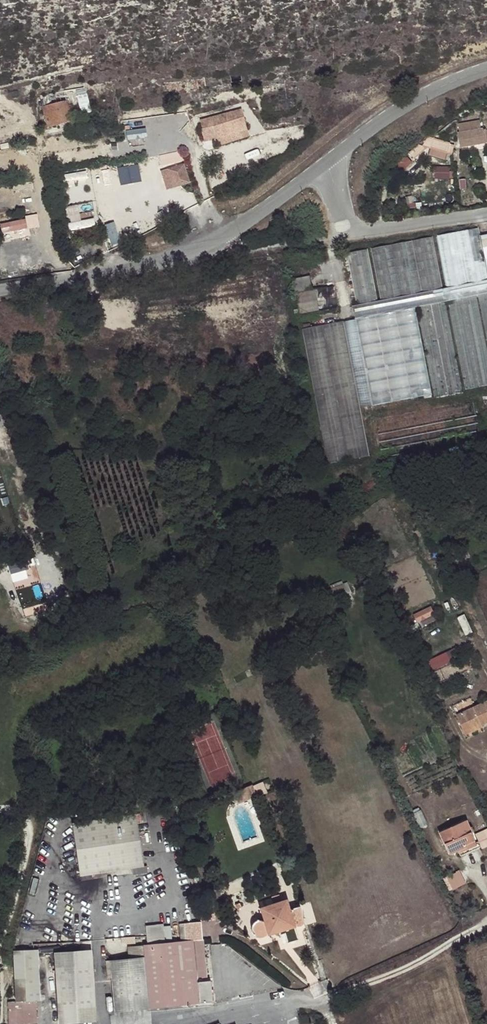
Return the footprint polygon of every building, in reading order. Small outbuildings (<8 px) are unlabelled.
[(85,95),(88,103),(95,102),(93,93),(85,95)] [(74,107),(88,103),(85,95),(43,106),(48,126),(71,120),(69,111),(75,110),(74,107)] [(216,137),(245,129),(242,113),(211,121),(212,125),(200,128),(204,141),(216,137)] [(459,148),(486,143),(486,130),(482,131),(482,130),(481,129),(479,129),(478,120),(456,124),(458,133),(456,133),(459,148)] [(128,128),(128,138),(147,138),(147,128),(128,128)] [(216,137),(217,143),(249,135),(246,128),(245,129),(216,137)] [(438,139),(433,138),(431,140),(430,147),(425,151),(424,155),(428,157),(430,156),(436,156),(437,149),(438,139)] [(450,152),(454,152),(455,146),(451,145),(452,141),(438,139),(437,149),(450,152)] [(437,149),(436,156),(449,158),(450,152),(437,149)] [(182,151),(161,154),(163,163),(183,160),(182,151)] [(406,155),(401,164),(409,168),(414,160),(406,155)] [(168,167),(173,183),(187,179),(182,162),(168,167)] [(140,163),(118,166),(121,184),(143,180),(140,163)] [(438,165),(436,177),(451,178),(452,167),(438,165)] [(72,221),(74,229),(96,224),(95,216),(72,221)] [(26,217),(1,223),(3,232),(28,227),(26,217)] [(127,220),(105,226),(109,239),(131,232),(127,220)] [(447,288),(465,284),(477,282),(479,282),(486,280),(486,262),(480,227),(437,236),(447,288)] [(381,301),(443,289),(433,237),(371,249),(381,301)] [(357,306),(378,301),(368,249),(347,253),(357,306)] [(296,294),(300,315),(338,307),(334,286),(313,290),(310,276),(293,279),(295,293),(296,294)] [(443,289),(446,301),(449,300),(476,295),(480,295),(486,293),(486,280),(479,282),(477,282),(465,284),(462,285),(447,288),(443,289)] [(357,306),(353,306),(357,320),(385,314),(387,314),(414,308),(446,301),(443,289),(381,301),(378,301),(357,306)] [(467,388),(486,385),(486,352),(476,295),(449,300),(467,388)] [(461,392),(444,302),(418,307),(436,397),(461,392)] [(414,308),(387,314),(405,404),(433,398),(414,308)] [(75,324),(73,314),(62,317),(64,326),(75,324)] [(403,404),(385,314),(357,320),(375,410),(403,404)] [(302,329),(328,464),(370,456),(344,321),(302,329)] [(432,605),(415,613),(421,627),(438,619),(432,605)] [(448,651),(430,659),(435,669),(453,661),(448,651)] [(468,679),(464,669),(455,673),(459,683),(468,679)] [(471,733),(486,725),(486,723),(479,704),(445,719),(453,737),(469,730),(471,733)] [(188,714),(191,720),(204,715),(202,708),(188,714)] [(471,734),(471,733),(469,730),(453,737),(455,741),(471,734)] [(143,864),(136,812),(70,822),(79,874),(143,864)] [(465,821),(438,833),(449,856),(458,851),(468,846),(466,843),(474,840),(465,821)] [(483,847),(486,846),(486,828),(477,832),(483,847)] [(458,851),(460,857),(478,849),(474,840),(466,843),(468,846),(458,851)] [(446,877),(453,891),(466,883),(459,870),(446,877)] [(235,895),(236,898),(277,879),(277,877),(235,895)] [(277,879),(236,898),(240,907),(281,889),(277,879)] [(236,898),(230,900),(234,909),(240,907),(236,898)] [(288,909),(285,899),(259,907),(263,919),(260,918),(255,918),(252,920),(250,922),(250,926),(250,929),(254,933),(256,934),(261,934),(263,933),(265,931),(266,930),(267,934),(293,926),(295,927),(297,927),(300,926),(302,924),(303,921),(302,919),(298,907),(288,909)] [(174,940),(180,1005),(212,1003),(210,981),(194,982),(194,978),(206,977),(200,919),(183,921),(184,939),(175,940),(174,940)] [(184,939),(183,921),(173,922),(175,940),(184,939)] [(144,924),(145,942),(163,941),(162,923),(144,924)] [(121,937),(122,945),(135,944),(134,937),(121,937)] [(163,941),(145,942),(142,943),(142,946),(143,957),(128,959),(108,961),(113,1011),(147,1008),(180,1005),(174,940),(163,941)] [(143,957),(142,946),(127,947),(128,959),(143,957)] [(59,1023),(70,1023),(96,1022),(91,950),(54,953),(59,1023)] [(35,953),(10,955),(13,1005),(6,1006),(7,1023),(34,1023),(33,1005),(38,1004),(35,953)]
